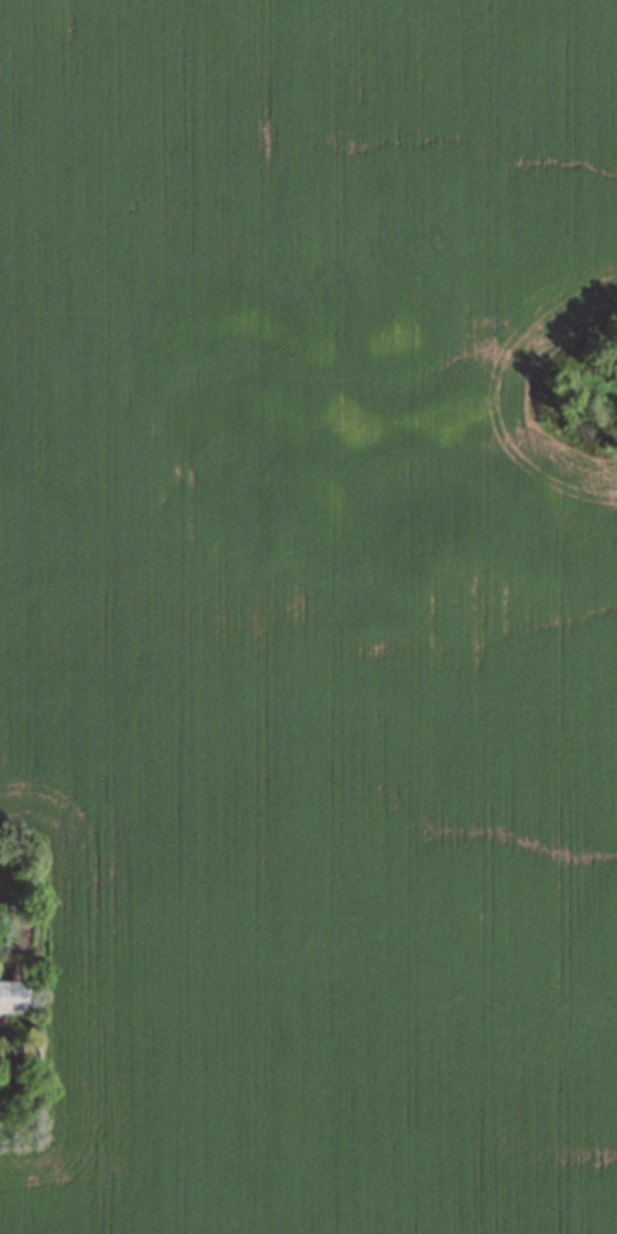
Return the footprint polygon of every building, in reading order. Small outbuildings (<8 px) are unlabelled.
[(26,1012),(26,981),(0,981),(0,1012),(26,1012)]
